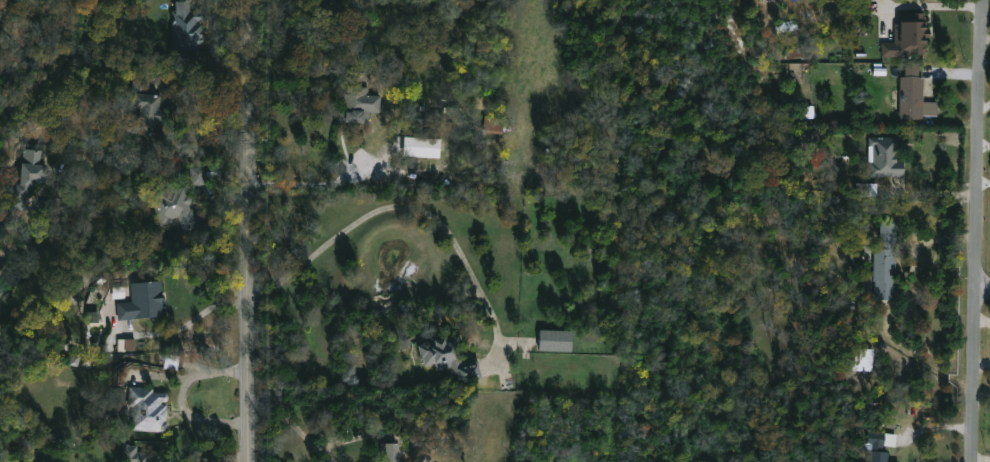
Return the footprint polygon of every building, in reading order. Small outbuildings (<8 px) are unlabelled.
[(173,47),(206,47),(205,12),(190,12),(190,0),(172,0),(173,47)] [(929,56),(883,56),(883,43),(898,43),(898,13),(929,13),(929,56)] [(908,62),(921,62),(921,73),(908,73),(908,62)] [(903,75),(926,75),(925,117),(902,117),(903,75)] [(344,80),(370,82),(369,94),(381,95),(380,112),(369,111),(368,123),(341,121),(344,80)] [(139,83),(150,83),(149,93),(162,94),(159,135),(135,134),(139,83)] [(484,134),(503,134),(503,117),(484,117),(484,134)] [(403,156),(439,157),(440,138),(403,136),(403,156)] [(873,175),(874,136),(902,137),(902,159),(906,159),(906,176),(873,175)] [(23,150),(21,185),(16,184),(15,198),(29,199),(30,183),(45,184),(46,165),(42,165),(43,151),(23,150)] [(206,167),(191,167),(191,187),(207,187),(206,167)] [(155,199),(196,187),(208,225),(185,232),(181,220),(163,225),(155,199)] [(899,299),(876,299),(877,247),(883,248),(883,222),(900,222),(899,299)] [(163,280),(165,315),(121,318),(120,302),(133,301),(132,282),(163,280)] [(541,330),(574,330),(574,350),(541,349),(541,330)] [(420,343),(455,336),(461,364),(479,360),(482,376),(454,382),(451,367),(437,370),(435,363),(424,365),(420,343)] [(118,339),(118,351),(135,350),(134,339),(118,339)] [(876,349),(876,371),(852,371),(852,349),(876,349)] [(163,368),(177,370),(179,355),(164,354),(163,368)] [(132,386),(171,388),(168,431),(129,428),(132,386)] [(873,430),(889,431),(887,444),(872,443),(873,430)] [(402,442),(402,461),(387,461),(387,443),(402,442)] [(154,450),(154,461),(127,461),(127,445),(147,446),(147,450),(154,450)] [(903,461),(874,461),(875,449),(892,450),(891,460),(903,461)]
